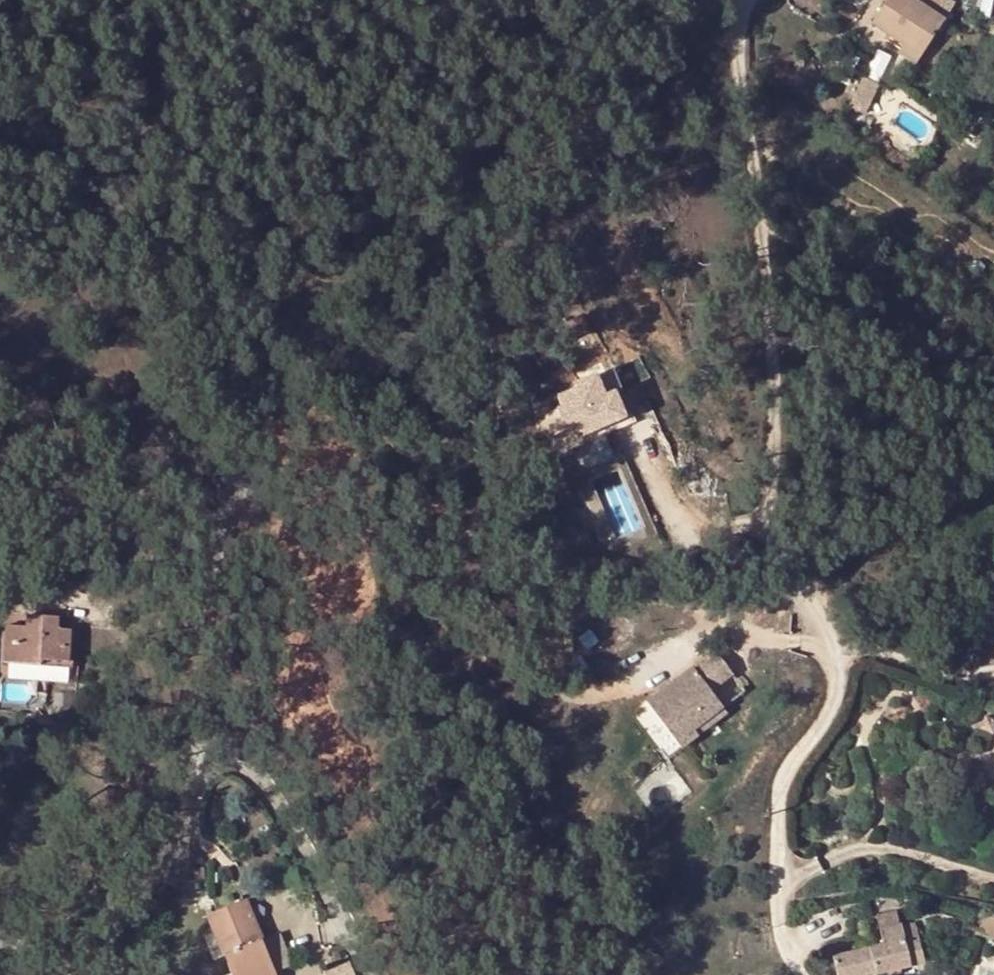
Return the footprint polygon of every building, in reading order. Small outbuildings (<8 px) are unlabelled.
[(905,47),(924,58),(946,23),(909,0),(887,0),(871,25),(905,47)] [(918,68),(924,58),(905,47),(900,56),(918,68)] [(602,399),(615,393),(623,390),(613,367),(596,375),(602,389),(598,391),(602,399)] [(596,375),(575,383),(577,389),(558,396),(562,407),(557,409),(565,428),(573,424),(580,438),(625,418),(615,393),(602,399),(598,391),(602,389),(596,375)] [(59,618),(29,615),(29,627),(8,625),(6,662),(40,665),(41,660),(68,663),(70,642),(71,630),(59,629),(59,618)] [(645,705),(648,708),(662,728),(648,739),(665,762),(679,751),(696,739),(691,733),(722,711),(709,694),(732,678),(718,659),(694,676),(690,672),(645,705)] [(74,663),(68,663),(41,660),(40,665),(40,669),(79,672),(79,664),(74,663)] [(722,711),(691,733),(696,739),(726,717),(722,711)] [(220,948),(256,926),(245,899),(206,915),(209,923),(213,923),(215,929),(213,931),(220,948)] [(870,974),(877,974),(923,964),(913,923),(900,926),(897,912),(877,915),(883,944),(863,948),(870,974)] [(223,955),(225,954),(228,963),(226,963),(231,974),(262,974),(272,964),(256,926),(220,948),(223,955)] [(220,948),(213,931),(204,934),(211,953),(220,948)] [(214,959),(223,955),(220,948),(211,953),(214,959)] [(835,955),(840,974),(870,974),(863,948),(835,955)] [(272,964),(262,974),(276,974),(272,964)]
